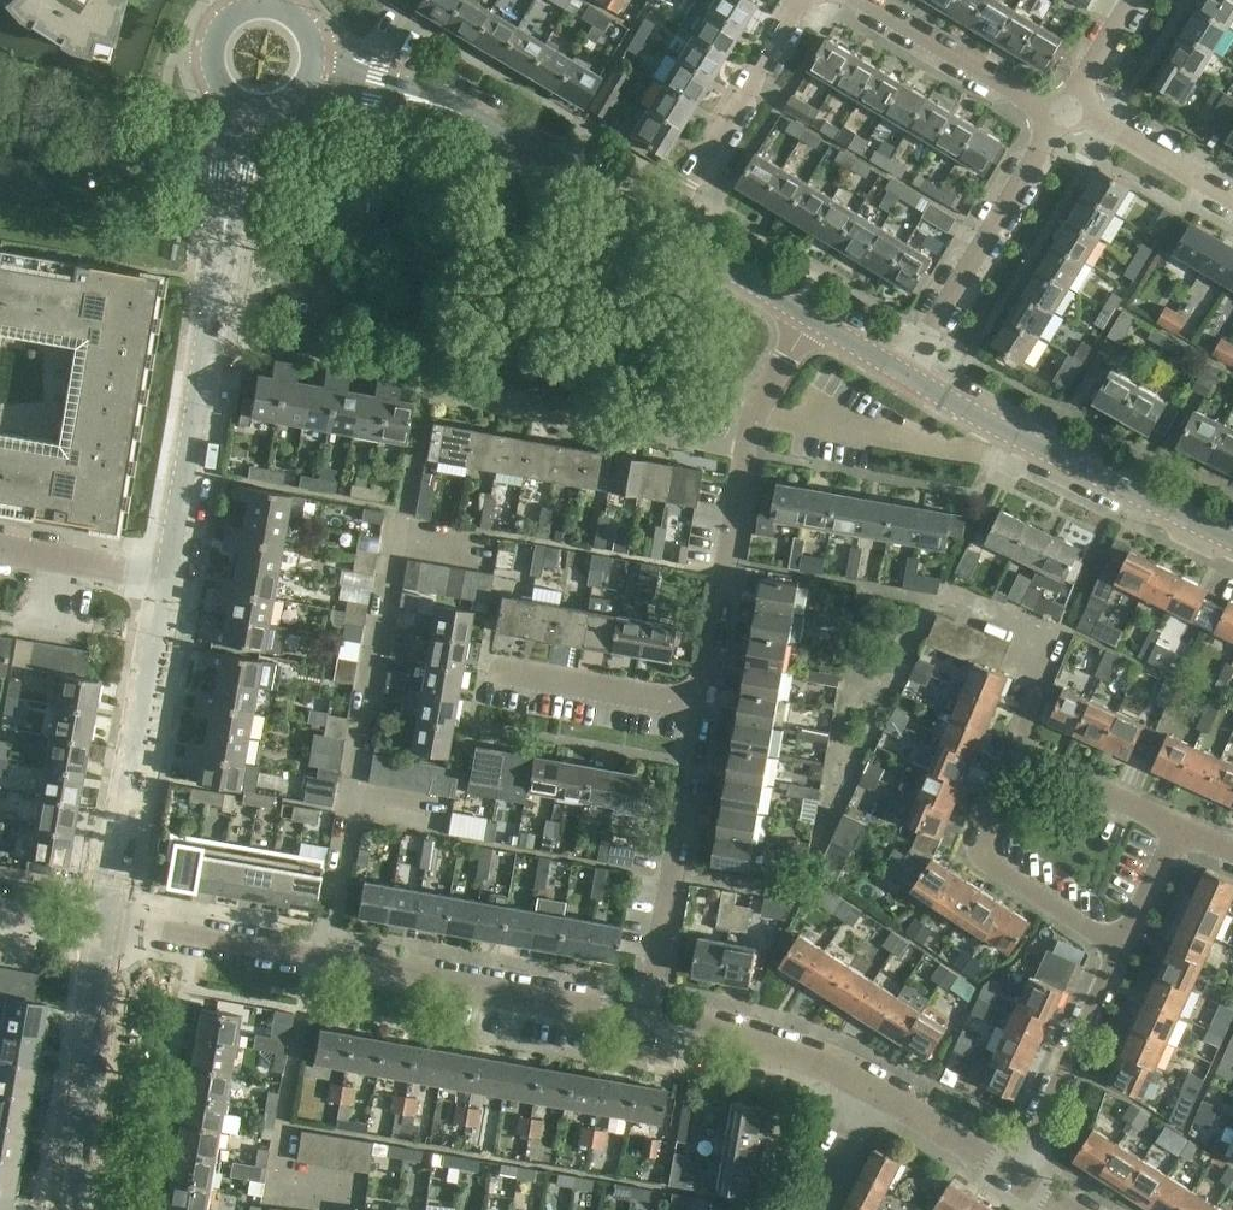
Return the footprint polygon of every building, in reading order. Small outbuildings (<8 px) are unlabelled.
[(7,4),(8,5),(19,18),(70,50),(87,54),(88,54),(86,61),(97,65),(109,68),(113,54),(109,53),(112,42),(123,0),(0,0),(0,10),(1,11),(7,4)] [(459,0),(421,0),(416,9),(443,26),(459,0)] [(477,5),(480,0),(459,0),(443,26),(471,42),(489,12),(477,5)] [(607,7),(617,13),(625,0),(611,0),(607,7)] [(707,10),(740,30),(755,5),(748,0),(713,0),(707,10)] [(947,12),(954,0),(927,0),(947,12)] [(947,12),(972,26),(988,0),(954,0),(947,12)] [(996,41),(1015,10),(998,0),(988,0),(972,26),(996,41)] [(1198,9),(1228,28),(1232,20),(1232,0),(1203,0),(1198,9)] [(593,25),(600,12),(589,6),(581,18),(593,25)] [(1198,9),(1183,34),(1213,52),(1228,28),(1198,9)] [(707,10),(692,35),(724,55),(740,30),(707,10)] [(996,41),(1022,56),(1040,25),(1015,10),(996,41)] [(517,28),(489,12),(471,42),(498,59),(517,28)] [(600,12),(593,25),(587,35),(599,42),(604,32),(603,31),(610,19),(600,12)] [(636,35),(644,40),(654,25),(646,19),(636,35)] [(1040,25),(1022,56),(1047,71),(1065,40),(1040,25)] [(544,44),(517,28),(498,59),(526,75),(544,44)] [(1198,77),(1213,52),(1183,34),(1167,58),(1198,77)] [(644,40),(636,35),(627,49),(635,54),(644,40)] [(709,80),(724,55),(692,35),(677,59),(709,80)] [(526,75),(553,91),(572,60),(555,50),(558,46),(547,39),(544,44),(526,75)] [(828,40),(821,51),(809,70),(835,85),(853,54),(828,40)] [(694,104),(700,95),(709,80),(677,59),(666,53),(651,77),(662,84),(694,104)] [(835,85),(859,100),(878,69),(853,54),(835,85)] [(1183,102),(1187,95),(1198,77),(1167,58),(1152,83),(1183,102)] [(581,108),(589,95),(600,77),(572,60),(553,91),(581,108)] [(606,83),(614,89),(623,74),(615,69),(606,83)] [(859,100),(884,115),(903,84),(878,69),(859,100)] [(606,83),(590,109),(604,119),(620,93),(614,89),(606,83)] [(679,129),(694,104),(662,84),(646,109),(679,129)] [(884,115),(909,130),(928,98),(903,84),(884,115)] [(1232,98),(1229,96),(1228,96),(1219,91),(1217,95),(1210,107),(1212,108),(1202,126),(1221,137),(1232,117),(1232,98)] [(818,111),(793,96),(785,109),(810,124),(818,111)] [(953,113),(928,98),(909,130),(934,144),(953,113)] [(679,129),(646,109),(630,135),(663,155),(679,129)] [(978,128),(953,113),(934,144),(958,159),(978,128)] [(800,140),(806,131),(792,122),(786,132),(800,140)] [(835,139),(841,130),(826,122),(820,130),(835,139)] [(841,130),(835,139),(850,148),(861,154),(869,141),(844,126),(842,131),(841,130)] [(978,128),(958,159),(984,174),(993,161),(999,164),(1008,148),(1002,144),(1003,143),(978,128)] [(806,131),(800,140),(816,149),(821,140),(806,131)] [(850,170),(856,160),(841,151),(835,161),(850,170)] [(885,169),(890,160),(875,151),(870,160),(885,169)] [(783,169),(757,153),(737,186),(763,202),(783,169)] [(856,160),(850,170),(866,179),(871,169),(856,160)] [(890,160),(885,169),(900,177),(905,168),(890,160)] [(808,183),(783,169),(763,202),(788,216),(808,183)] [(1115,212),(1130,187),(1100,169),(1084,194),(1115,212)] [(935,198),(940,189),(925,180),(919,189),(935,198)] [(900,199),(905,190),(891,181),(886,191),(900,199)] [(833,198),(808,183),(788,216),(813,231),(833,198)] [(940,189),(935,198),(950,207),(955,198),(940,189)] [(905,190),(900,199),(916,208),(921,199),(905,190)] [(1100,237),(1115,212),(1084,194),(1069,219),(1100,237)] [(857,213),(833,198),(813,231),(837,246),(857,213)] [(931,204),(923,217),(948,233),(956,219),(931,204)] [(1174,213),(1164,208),(1155,223),(1165,228),(1174,213)] [(882,228),(857,213),(837,246),(862,261),(882,228)] [(1085,262),(1100,237),(1069,219),(1054,244),(1085,262)] [(1219,238),(1192,223),(1191,222),(1174,251),(1202,267),(1219,238)] [(907,243),(882,228),(862,261),(887,276),(907,243)] [(1230,283),(1232,278),(1232,247),(1219,238),(1202,267),(1230,283)] [(907,243),(887,276),(912,291),(932,258),(907,243)] [(1134,258),(1144,264),(1153,249),(1143,243),(1134,258)] [(1070,287),(1085,262),(1054,244),(1039,269),(1070,287)] [(117,535),(119,529),(122,509),(127,509),(129,493),(125,492),(128,473),(133,474),(135,457),(131,457),(134,437),(139,438),(141,422),(137,421),(140,402),(145,403),(148,386),(143,385),(146,366),(151,367),(154,351),(149,350),(152,331),(157,331),(160,315),(155,314),(158,295),(163,296),(166,277),(109,267),(88,264),(74,262),(73,270),(56,267),(58,259),(37,256),(35,264),(18,261),(20,253),(0,249),(0,332),(74,345),(57,442),(0,432),(0,515),(117,535)] [(1144,264),(1134,258),(1125,273),(1135,279),(1144,264)] [(1054,312),(1070,287),(1039,269),(1024,293),(1054,312)] [(340,281),(337,294),(348,296),(351,284),(340,281)] [(1104,307),(1114,313),(1123,298),(1114,292),(1104,307)] [(1024,293),(1009,318),(1039,337),(1054,312),(1024,293)] [(286,308),(284,320),(285,320),(283,326),(311,331),(312,326),(313,326),(316,313),(313,313),(314,305),(292,301),(290,308),(286,308)] [(1168,327),(1176,312),(1166,306),(1158,321),(1168,327)] [(1114,313),(1104,307),(1095,322),(1105,328),(1114,313)] [(1109,335),(1121,342),(1135,318),(1124,310),(1109,335)] [(1176,312),(1168,327),(1178,333),(1187,318),(1176,312)] [(1039,337),(1009,318),(994,343),(1024,362),(1039,337)] [(1163,347),(1168,338),(1153,329),(1148,337),(1163,347)] [(1168,338),(1163,347),(1176,354),(1182,346),(1168,338)] [(1223,359),(1231,345),(1221,339),(1213,353),(1223,359)] [(1073,357),(1083,363),(1093,346),(1084,341),(1073,357)] [(1223,359),(1232,365),(1232,346),(1231,345),(1223,359)] [(1083,363),(1073,357),(1070,355),(1055,380),(1068,388),(1083,363)] [(1217,379),(1222,368),(1207,361),(1192,390),(1208,398),(1217,379)] [(276,421),(285,367),(274,365),(271,378),(257,375),(253,400),(242,398),(237,425),(249,427),(251,417),(276,421)] [(276,421),(302,426),(309,384),(295,381),(298,369),(285,367),(276,421)] [(1121,419),(1141,385),(1113,369),(1093,403),(1121,419)] [(302,426),(327,430),(337,376),(325,374),(323,387),(309,384),(302,426)] [(327,430),(353,435),(360,393),(347,391),(349,378),(337,376),(327,430)] [(353,435),(379,439),(388,385),(376,383),(374,396),(360,393),(353,435)] [(405,444),(412,403),(398,400),(400,388),(388,385),(379,439),(405,444)] [(1141,385),(1121,419),(1149,435),(1168,401),(1141,385)] [(1208,459),(1225,424),(1196,410),(1178,447),(1197,456),(1198,454),(1208,459)] [(466,466),(472,429),(432,422),(426,458),(466,466)] [(1225,424),(1208,459),(1218,464),(1217,466),(1232,474),(1232,428),(1225,424)] [(501,435),(472,429),(466,466),(495,471),(501,435)] [(529,440),(501,435),(495,471),(523,476),(529,440)] [(557,445),(529,440),(523,476),(551,481),(557,445)] [(586,450),(557,445),(551,481),(579,486),(586,450)] [(614,455),(586,450),(579,486),(608,491),(614,455)] [(643,459),(614,455),(608,491),(636,496),(643,459)] [(671,464),(643,459),(636,496),(665,501),(671,464)] [(700,469),(671,464),(665,501),(694,506),(700,469)] [(265,482),(267,470),(249,467),(247,478),(265,482)] [(267,470),(265,482),(282,485),(285,473),(267,470)] [(422,473),(415,516),(415,517),(430,520),(435,491),(432,491),(435,475),(422,473)] [(316,491),(319,479),(300,476),(298,488),(316,491)] [(319,479),(316,491),(334,493),(336,482),(319,479)] [(368,500),(370,488),(351,485),(349,497),(368,500)] [(776,521),(803,526),(809,490),(780,485),(777,500),(765,498),(758,537),(772,539),(776,521)] [(238,486),(235,499),(247,501),(245,515),(286,522),(300,524),(305,497),(238,486)] [(370,488),(368,500),(385,503),(387,491),(370,488)] [(803,526),(831,530),(837,495),(809,490),(803,526)] [(831,530),(859,535),(866,500),(837,495),(831,530)] [(481,513),(492,515),(494,500),(484,498),(481,513)] [(859,535),(889,540),(895,505),(866,500),(859,535)] [(889,540),(917,545),(923,509),(895,505),(889,540)] [(384,512),(366,509),(365,508),(362,520),(382,523),(384,512)] [(539,523),(548,525),(551,510),(541,508),(539,523)] [(962,516),(923,509),(917,545),(946,550),(948,535),(959,537),(962,516)] [(1012,554),(1027,524),(1001,511),(986,542),(1012,554)] [(492,515),(481,513),(479,528),(489,530),(492,515)] [(281,547),(286,522),(245,515),(242,528),(230,526),(228,538),(281,547)] [(595,533),(605,535),(607,520),(598,518),(595,533)] [(548,525),(539,523),(536,538),(545,540),(548,525)] [(1054,536),(1027,524),(1012,554),(1039,567),(1054,536)] [(652,543),(662,545),(665,530),(655,528),(652,543)] [(555,530),(553,541),(568,543),(570,532),(555,530)] [(605,535),(595,533),(593,548),(602,550),(605,535)] [(614,533),(611,550),(626,553),(629,536),(614,533)] [(1033,580),(1022,603),(1037,610),(1043,597),(1047,588),(1059,593),(1065,582),(1073,585),(1083,564),(1075,560),(1080,549),(1054,536),(1039,567),(1033,580)] [(277,573),(281,547),(228,538),(225,551),(238,553),(235,565),(277,573)] [(793,554),(803,556),(805,541),(795,539),(793,554)] [(663,545),(662,545),(652,543),(650,558),(660,560),(663,545)] [(672,544),(669,561),(684,564),(687,546),(672,544)] [(568,551),(535,546),(532,561),(541,563),(541,565),(565,569),(568,551)] [(355,560),(375,564),(377,553),(357,549),(355,560)] [(849,564),(858,565),(861,550),(852,549),(849,564)] [(955,574),(957,575),(969,580),(980,558),(965,551),(955,574)] [(1106,562),(1091,595),(1107,602),(1116,584),(1141,596),(1156,565),(1130,552),(1122,569),(1106,562)] [(803,556),(793,554),(790,568),(800,570),(803,556)] [(589,571),(598,573),(601,557),(592,556),(589,571)] [(808,571),(823,574),(826,558),(811,556),(808,571)] [(906,574),(915,576),(918,561),(909,559),(906,574)] [(375,564),(355,560),(353,572),(373,575),(375,564)] [(416,590),(421,562),(407,560),(402,588),(416,590)] [(529,576),(539,578),(541,565),(541,563),(532,561),(529,576)] [(431,593),(436,565),(421,562),(416,590),(431,593)] [(648,597),(653,598),(656,583),(646,581),(649,565),(640,564),(633,605),(646,607),(648,597)] [(858,565),(849,564),(847,579),(856,580),(858,565)] [(272,598),(277,573),(235,565),(233,579),(221,577),(219,589),(272,598)] [(436,565),(431,593),(445,595),(450,567),(436,565)] [(656,583),(658,568),(659,567),(649,565),(646,581),(656,583)] [(1141,596),(1167,608),(1182,578),(1156,565),(1141,596)] [(450,567),(445,595),(459,598),(464,570),(450,567)] [(474,600),(479,572),(464,570),(459,598),(474,600)] [(598,573),(589,571),(586,586),(596,588),(598,573)] [(479,572),(474,600),(489,603),(494,575),(479,572)] [(1022,603),(1033,580),(1019,573),(1008,595),(996,589),(992,598),(1005,605),(1009,597),(1022,603)] [(913,590),(915,576),(906,574),(903,589),(913,590)] [(915,576),(913,590),(935,594),(942,581),(915,576)] [(758,608),(794,614),(799,585),(763,578),(758,608)] [(1167,608),(1194,621),(1204,600),(1209,591),(1182,578),(1167,608)] [(346,611),(366,615),(370,590),(340,584),(338,598),(348,600),(346,611)] [(268,624),(272,598),(219,589),(216,601),(229,603),(226,617),(268,624)] [(399,606),(417,609),(419,594),(402,591),(399,606)] [(501,596),(495,632),(524,637),(530,601),(501,596)] [(1194,621),(1205,626),(1215,605),(1204,600),(1194,621)] [(524,637),(553,642),(559,606),(530,601),(524,637)] [(1232,640),(1232,602),(1230,601),(1226,610),(1215,631),(1232,640)] [(1226,610),(1215,605),(1205,626),(1215,631),(1226,610)] [(431,635),(467,641),(472,612),(436,606),(431,635)] [(553,642),(581,647),(587,611),(559,606),(553,642)] [(1086,607),(1077,628),(1092,635),(1098,620),(1101,614),(1086,607)] [(758,608),(753,636),(789,643),(794,614),(758,608)] [(366,615),(346,611),(341,637),(360,640),(362,626),(364,626),(366,615)] [(581,647),(609,652),(616,616),(587,611),(581,647)] [(834,626),(835,617),(820,614),(819,623),(834,626)] [(939,614),(927,643),(942,650),(954,620),(939,614)] [(609,652),(638,657),(644,621),(616,616),(609,652)] [(212,628),(209,641),(281,654),(286,627),(268,624),(226,617),(224,631),(212,628)] [(835,617),(834,626),(849,629),(851,620),(835,617)] [(968,626),(954,620),(942,650),(956,655),(968,626)] [(638,657),(667,662),(673,626),(644,621),(638,657)] [(982,632),(968,626),(956,655),(970,661),(976,646),(982,632)] [(1145,642),(1154,647),(1161,633),(1152,629),(1145,642)] [(982,632),(976,646),(1003,658),(1010,643),(982,632)] [(431,635),(426,664),(462,670),(467,641),(431,635)] [(0,636),(0,675),(2,675),(8,641),(9,637),(0,636)] [(753,636),(748,665),(784,671),(789,643),(753,636)] [(336,668),(356,672),(358,661),(357,661),(360,640),(341,637),(336,668)] [(26,668),(31,641),(16,639),(11,665),(26,668)] [(31,641),(26,668),(40,670),(44,644),(31,641)] [(1154,647),(1145,642),(1138,657),(1147,662),(1154,647)] [(390,657),(408,660),(411,646),(393,643),(390,657)] [(942,650),(927,643),(922,653),(937,659),(942,650)] [(54,672),(59,646),(44,644),(40,670),(54,672)] [(59,646),(54,672),(68,675),(72,649),(59,646)] [(997,672),(1003,658),(976,646),(970,661),(975,663),(997,672)] [(72,649),(68,675),(82,677),(87,651),(72,649)] [(1101,663),(1112,668),(1118,655),(1107,650),(1101,663)] [(208,651),(205,663),(217,666),(215,679),(257,687),(269,689),(274,662),(208,651)] [(914,669),(929,676),(934,666),(919,659),(914,669)] [(1009,677),(997,672),(975,663),(963,690),(998,704),(1009,677)] [(1112,668),(1101,663),(1096,675),(1106,681),(1112,668)] [(426,664),(421,692),(457,698),(462,670),(426,664)] [(1228,682),(1229,682),(1232,673),(1232,667),(1226,664),(1219,678),(1228,682)] [(748,665),(743,693),(779,700),(784,671),(748,665)] [(356,672),(336,668),(334,680),(354,683),(356,672)] [(929,676),(914,669),(910,678),(925,685),(929,676)] [(824,683),(826,673),(810,671),(809,681),(824,683)] [(385,685),(403,688),(405,676),(387,673),(385,685)] [(826,673),(824,683),(839,686),(841,676),(826,673)] [(93,712),(99,681),(61,675),(56,705),(93,712)] [(1166,708),(1177,684),(1166,678),(1154,703),(1166,708)] [(1228,682),(1219,678),(1212,693),(1222,697),(1228,682)] [(252,712),(257,687),(215,679),(212,693),(200,691),(198,702),(252,712)] [(5,697),(17,699),(20,682),(8,680),(5,697)] [(1091,700),(1054,683),(1047,698),(1057,703),(1049,722),(1076,734),(1091,700)] [(403,688),(385,685),(383,698),(400,701),(403,688)] [(963,690),(952,717),(986,731),(998,704),(963,690)] [(452,726),(457,698),(421,692),(416,720),(452,726)] [(743,693),(738,722),(774,728),(779,700),(743,693)] [(17,699),(5,697),(2,714),(14,716),(17,699)] [(1204,712),(1215,717),(1221,704),(1210,699),(1204,712)] [(1076,734),(1102,746),(1118,712),(1091,700),(1076,734)] [(247,738),(252,712),(198,702),(196,715),(208,717),(206,730),(247,738)] [(88,743),(93,712),(56,705),(50,736),(88,743)] [(889,721),(905,728),(909,719),(894,711),(889,721)] [(1145,724),(1118,712),(1102,746),(1130,758),(1132,753),(1145,724)] [(1215,717),(1204,712),(1196,729),(1207,734),(1215,717)] [(326,725),(346,729),(348,717),(328,714),(326,725)] [(975,757),(986,731),(952,717),(941,743),(975,757)] [(452,726),(416,720),(411,749),(447,756),(452,726)] [(905,728),(889,721),(885,730),(900,738),(905,728)] [(738,722),(733,750),(769,757),(774,728),(738,722)] [(1132,753),(1143,758),(1156,729),(1145,724),(1132,753)] [(346,729),(326,725),(323,737),(313,735),(310,749),(341,754),(346,729)] [(814,740),(816,731),(801,728),(799,737),(814,740)] [(1168,734),(1156,729),(1143,758),(1155,763),(1168,734)] [(243,763),(247,738),(206,730),(203,744),(191,742),(189,754),(243,763)] [(816,731),(814,740),(829,743),(830,733),(816,731)] [(1168,734),(1155,763),(1152,768),(1179,780),(1195,746),(1168,734)] [(82,773),(88,743),(50,736),(45,766),(82,773)] [(374,751),(391,754),(394,740),(376,737),(374,751)] [(6,760),(9,744),(0,742),(0,759),(6,760)] [(964,784),(975,757),(941,743),(930,770),(964,784)] [(469,781),(467,793),(496,798),(505,751),(475,745),(470,772),(469,781)] [(1221,759),(1195,746),(1179,780),(1206,792),(1221,759)] [(316,777),(337,780),(341,754),(310,749),(307,767),(318,769),(316,777)] [(733,750),(729,779),(764,785),(769,757),(733,750)] [(505,751),(496,798),(524,803),(526,792),(527,792),(534,756),(505,751)] [(196,782),(238,790),(243,763),(189,754),(187,766),(199,768),(196,782)] [(382,785),(387,757),(373,755),(368,783),(382,785)] [(562,761),(534,756),(527,792),(556,797),(562,761)] [(397,788),(402,760),(387,757),(382,785),(397,788)] [(1221,759),(1206,792),(1232,804),(1232,802),(1232,764),(1221,759)] [(411,790),(416,762),(402,760),(397,788),(411,790)] [(590,766),(562,761),(556,797),(584,802),(590,766)] [(425,792),(430,765),(416,762),(411,790),(425,792)] [(964,784),(930,770),(912,763),(901,789),(918,797),(953,811),(964,784)] [(864,774),(879,781),(883,772),(868,764),(864,774)] [(439,795),(444,767),(430,765),(425,792),(439,795)] [(77,804),(82,773),(45,766),(39,797),(77,804)] [(619,771),(590,766),(584,802),(612,807),(619,771)] [(444,767),(439,795),(454,797),(459,770),(444,767)] [(647,776),(619,771),(612,807),(641,811),(647,776)] [(879,781),(864,774),(859,784),(874,791),(879,781)] [(308,776),(303,802),(332,807),(335,792),(337,780),(316,777),(316,778),(308,776)] [(729,779),(724,807),(760,813),(764,785),(729,779)] [(804,797),(806,788),(791,785),(789,794),(804,797)] [(207,803),(209,791),(191,788),(189,800),(207,803)] [(806,788),(804,797),(819,800),(820,790),(806,788)] [(209,791),(207,803),(222,805),(224,794),(209,791)] [(257,806),(259,794),(244,791),(242,803),(257,806)] [(259,794),(257,806),(271,808),(274,796),(259,794)] [(71,834),(77,804),(39,797),(34,827),(71,834)] [(937,852),(942,839),(943,838),(942,837),(953,811),(918,797),(907,824),(920,829),(914,844),(937,852)] [(304,822),(306,808),(294,806),(291,820),(304,822)] [(755,841),(760,813),(724,807),(719,835),(755,841)] [(306,808),(304,822),(317,824),(319,810),(306,808)] [(451,811),(448,833),(483,840),(486,822),(487,818),(451,811)] [(854,850),(867,824),(845,814),(832,840),(854,850)] [(543,837),(553,839),(553,838),(557,838),(560,824),(546,821),(543,837)] [(486,822),(483,840),(494,841),(497,823),(486,822)] [(357,865),(367,867),(369,852),(371,852),(375,828),(362,825),(358,850),(359,850),(357,865)] [(71,834),(34,827),(28,859),(66,865),(71,834)] [(612,833),(608,832),(602,831),(600,847),(609,849),(607,863),(631,868),(634,848),(610,844),(612,833)] [(192,888),(201,840),(171,835),(167,858),(172,859),(167,884),(192,888)] [(755,841),(719,835),(714,864),(750,870),(755,841)] [(423,853),(432,854),(435,839),(425,837),(423,853)] [(553,839),(543,837),(541,852),(550,854),(553,839)] [(225,844),(201,840),(192,888),(216,892),(225,844)] [(794,853),(796,844),(781,841),(779,850),(794,853)] [(816,873),(836,886),(853,851),(831,841),(816,873)] [(249,849),(225,844),(216,892),(241,896),(249,849)] [(796,844),(794,853),(809,856),(810,847),(796,844)] [(958,875),(934,859),(937,852),(914,844),(913,847),(895,874),(914,887),(913,889),(937,905),(958,875)] [(597,862),(607,863),(609,849),(600,847),(597,862)] [(480,863),(489,865),(492,850),(482,848),(480,863)] [(273,853),(249,849),(241,896),(265,901),(273,853)] [(298,857),(273,853),(265,901),(289,905),(298,857)] [(432,854),(423,853),(420,868),(430,869),(432,854)] [(298,857),(289,905),(314,909),(323,859),(322,859),(321,861),(298,857)] [(537,874),(546,876),(549,860),(539,859),(537,874)] [(489,865),(480,863),(477,879),(482,880),(482,879),(487,880),(489,865)] [(593,884),(603,886),(606,870),(596,869),(593,884)] [(1227,911),(1232,898),(1232,882),(1206,870),(1194,896),(1227,911)] [(546,876),(537,874),(534,889),(543,891),(546,876)] [(937,905),(961,921),(982,891),(958,875),(937,905)] [(386,922),(393,886),(363,881),(357,916),(386,922)] [(603,886),(593,884),(591,900),(600,901),(603,886)] [(844,921),(853,906),(821,885),(811,899),(844,921)] [(421,891),(393,886),(386,922),(415,927),(421,891)] [(732,928),(736,905),(738,893),(725,890),(723,903),(718,930),(731,932),(732,928)] [(415,927),(443,932),(449,896),(421,891),(415,927)] [(961,921),(985,937),(1005,907),(982,891),(961,921)] [(478,901),(472,937),(500,942),(507,906),(508,899),(505,896),(493,894),(489,895),(488,902),(478,901)] [(443,932),(472,937),(478,901),(449,896),(443,932)] [(1194,896),(1182,923),(1215,938),(1227,911),(1194,896)] [(736,905),(732,928),(748,931),(752,908),(736,905)] [(500,942),(530,947),(536,911),(507,906),(500,942)] [(853,906),(844,921),(852,926),(862,912),(853,906)] [(1005,907),(985,937),(1010,954),(1030,923),(1005,907)] [(530,947),(558,952),(564,916),(536,911),(530,947)] [(558,952),(587,957),(593,921),(564,916),(558,952)] [(916,939),(925,924),(915,918),(905,932),(916,939)] [(587,957),(615,962),(621,926),(593,921),(587,957)] [(1182,923),(1170,949),(1203,964),(1215,938),(1182,923)] [(925,924),(916,939),(926,945),(936,931),(925,924)] [(892,953),(901,938),(892,932),(882,946),(892,953)] [(805,981),(825,951),(799,935),(780,966),(805,981)] [(723,981),(729,943),(691,937),(687,960),(697,961),(694,976),(723,981)] [(901,938),(892,953),(900,958),(909,944),(901,938)] [(729,943),(723,981),(751,985),(758,948),(729,943)] [(964,971),(973,956),(962,949),(953,963),(964,971)] [(1191,991),(1203,964),(1170,949),(1158,975),(1191,991)] [(805,981),(830,997),(849,966),(825,951),(805,981)] [(1049,951),(1042,965),(1070,978),(1076,963),(1049,951)] [(973,956),(964,971),(974,978),(983,963),(973,956)] [(940,985),(949,970),(940,964),(931,979),(940,985)] [(1042,965),(1036,978),(1064,991),(1070,978),(1042,965)] [(830,997),(854,1012),(873,981),(849,966),(830,997)] [(9,969),(0,967),(0,997),(4,998),(9,969)] [(24,971),(9,969),(4,998),(5,998),(18,1000),(24,971)] [(949,970),(940,985),(948,990),(957,975),(949,970)] [(38,974),(24,971),(18,1000),(33,1003),(38,974)] [(1158,975),(1146,1002),(1179,1017),(1191,991),(1158,975)] [(1064,991),(1036,978),(1032,976),(1019,1003),(1052,1018),(1064,991)] [(984,988),(999,995),(1004,985),(993,979),(985,986),(984,988)] [(854,1012),(879,1027),(898,996),(873,981),(854,1012)] [(999,995),(984,988),(980,997),(995,1004),(999,995)] [(879,1027),(903,1043),(922,1012),(898,996),(879,1027)] [(18,1000),(5,998),(0,1027),(0,1030),(40,1038),(46,1005),(33,1003),(18,1000)] [(1146,1002),(1134,1028),(1167,1043),(1179,1017),(1146,1002)] [(1040,1045),(1052,1018),(1019,1003),(1007,1030),(1040,1045)] [(201,1009),(195,1039),(238,1046),(240,1034),(236,1033),(239,1016),(201,1009)] [(922,1012),(903,1043),(929,1059),(948,1028),(922,1012)] [(1208,1030),(1224,1037),(1229,1027),(1212,1020),(1208,1030)] [(1156,1069),(1167,1043),(1134,1028),(1122,1054),(1156,1069)] [(346,1068),(352,1035),(319,1029),(313,1062),(346,1068)] [(40,1038),(0,1030),(0,1062),(35,1068),(40,1038)] [(1007,1030),(995,1055),(1028,1070),(1034,1058),(1040,1045),(1007,1030)] [(1224,1037),(1208,1030),(1203,1040),(1219,1047),(1224,1037)] [(960,1040),(976,1047),(980,1038),(964,1031),(960,1040)] [(253,1049),(275,1053),(281,1054),(284,1039),(255,1034),(253,1049)] [(383,1040),(352,1035),(346,1068),(377,1073),(383,1040)] [(192,1058),(190,1067),(228,1074),(231,1057),(236,1058),(238,1046),(195,1039),(192,1058)] [(377,1073),(408,1078),(414,1046),(383,1040),(377,1073)] [(976,1047),(960,1040),(956,1049),(972,1057),(976,1047)] [(408,1078),(439,1084),(445,1051),(414,1046),(408,1078)] [(1232,1063),(1232,1051),(1227,1048),(1222,1059),(1232,1063)] [(439,1084),(471,1089),(477,1057),(445,1051),(439,1084)] [(281,1054),(275,1053),(273,1070),(283,1072),(286,1054),(281,1054)] [(1156,1069),(1122,1054),(1110,1081),(1143,1096),(1150,1080),(1158,1084),(1163,1072),(1156,1069)] [(1028,1070),(995,1055),(983,1082),(1015,1097),(1028,1070)] [(471,1089),(502,1094),(508,1062),(477,1057),(471,1089)] [(1222,1059),(1216,1073),(1231,1079),(1232,1076),(1232,1063),(1222,1059)] [(35,1068),(0,1062),(0,1094),(30,1099),(35,1068)] [(502,1094),(534,1100),(539,1067),(508,1062),(502,1094)] [(190,1067),(185,1096),(228,1104),(231,1092),(225,1091),(228,1074),(190,1067)] [(534,1100),(565,1105),(571,1073),(539,1067),(534,1100)] [(565,1105),(596,1111),(602,1078),(571,1073),(565,1105)] [(1185,1082),(1200,1089),(1205,1080),(1189,1073),(1185,1082)] [(596,1111),(628,1116),(634,1084),(602,1078),(596,1111)] [(1200,1089),(1185,1082),(1181,1091),(1196,1098),(1200,1089)] [(634,1084),(628,1116),(660,1122),(666,1090),(634,1084)] [(338,1105),(341,1088),(329,1086),(326,1103),(338,1105)] [(341,1088),(338,1105),(334,1129),(366,1134),(367,1124),(348,1121),(353,1090),(341,1088)] [(265,1110),(276,1112),(280,1094),(269,1092),(265,1110)] [(678,1122),(692,1125),(698,1096),(684,1093),(678,1122)] [(30,1099),(0,1094),(0,1127),(24,1131),(30,1099)] [(185,1096),(180,1124),(218,1130),(221,1114),(226,1115),(228,1104),(185,1096)] [(405,1099),(392,1096),(389,1113),(394,1114),(390,1132),(391,1132),(390,1137),(397,1139),(405,1099)] [(405,1099),(402,1115),(413,1117),(416,1101),(405,1099)] [(726,1130),(763,1136),(768,1107),(730,1101),(726,1130)] [(1198,1111),(1214,1118),(1219,1108),(1203,1101),(1198,1111)] [(1141,1109),(1132,1104),(1125,1114),(1123,1118),(1131,1124),(1141,1109)] [(464,1126),(467,1109),(455,1107),(452,1124),(464,1126)] [(467,1109),(464,1126),(476,1128),(479,1111),(467,1109)] [(1150,1115),(1141,1109),(1131,1124),(1140,1130),(1143,1125),(1150,1115)] [(276,1112),(265,1110),(261,1132),(252,1131),(251,1137),(271,1140),(276,1112)] [(1214,1118),(1198,1111),(1194,1120),(1210,1127),(1214,1118)] [(527,1136),(530,1119),(518,1117),(515,1133),(527,1136)] [(530,1119),(527,1136),(540,1138),(542,1121),(530,1119)] [(692,1125),(678,1122),(675,1140),(689,1142),(692,1125)] [(180,1124),(175,1152),(218,1160),(221,1148),(215,1147),(218,1130),(180,1124)] [(24,1131),(0,1127),(0,1158),(19,1162),(24,1131)] [(590,1146),(593,1130),(581,1128),(578,1144),(590,1146)] [(1100,1175),(1119,1144),(1095,1129),(1075,1159),(1100,1175)] [(593,1130),(590,1146),(602,1148),(604,1132),(593,1130)] [(757,1166),(763,1136),(726,1130),(720,1160),(757,1166)] [(310,1163),(315,1133),(301,1131),(296,1161),(310,1163)] [(324,1165),(329,1135),(315,1133),(310,1163),(324,1165)] [(329,1135),(324,1165),(339,1168),(344,1138),(329,1135)] [(1190,1141),(1181,1135),(1175,1145),(1172,1149),(1181,1155),(1190,1141)] [(353,1170),(358,1140),(344,1138),(339,1168),(353,1170)] [(645,1139),(642,1155),(654,1157),(664,1159),(667,1142),(645,1139)] [(358,1140),(353,1170),(368,1173),(372,1143),(358,1140)] [(1199,1147),(1190,1141),(1181,1155),(1190,1161),(1199,1147)] [(1143,1160),(1119,1144),(1100,1175),(1124,1190),(1143,1160)] [(402,1159),(404,1148),(388,1145),(386,1156),(402,1159)] [(404,1148),(402,1159),(419,1161),(421,1151),(404,1148)] [(255,1166),(261,1168),(266,1168),(269,1151),(259,1149),(255,1166)] [(876,1149),(862,1174),(889,1187),(902,1162),(876,1149)] [(175,1152),(170,1181),(208,1187),(211,1171),(216,1172),(218,1160),(175,1152)] [(682,1187),(685,1169),(687,1155),(673,1152),(671,1167),(668,1185),(682,1187)] [(459,1168),(461,1158),(445,1155),(443,1165),(459,1168)] [(19,1162),(0,1158),(0,1191),(13,1193),(19,1162)] [(461,1158),(459,1168),(476,1171),(478,1160),(461,1158)] [(757,1166),(720,1160),(715,1190),(752,1196),(757,1166)] [(1168,1175),(1143,1160),(1124,1190),(1148,1206),(1168,1175)] [(261,1168),(255,1166),(232,1162),(230,1176),(258,1181),(261,1168)] [(518,1178),(520,1167),(502,1164),(501,1175),(509,1176),(518,1178)] [(1230,1166),(1224,1176),(1221,1181),(1229,1187),(1232,1181),(1232,1168),(1230,1166)] [(518,1178),(535,1180),(537,1170),(520,1167),(518,1178)] [(573,1187),(575,1176),(558,1173),(557,1184),(573,1187)] [(850,1199),(872,1209),(877,1209),(889,1187),(862,1174),(850,1199)] [(941,1180),(931,1174),(925,1184),(935,1190),(941,1180)] [(1168,1175),(1148,1206),(1155,1209),(1180,1209),(1192,1191),(1168,1175)] [(575,1176),(573,1187),(591,1190),(592,1179),(575,1176)] [(165,1209),(168,1209),(209,1209),(210,1204),(205,1204),(208,1187),(170,1181),(165,1209)] [(963,1190),(950,1182),(935,1207),(939,1209),(967,1209),(974,1198),(963,1190)] [(631,1196),(632,1186),(615,1183),(613,1193),(631,1196)] [(632,1186),(631,1196),(648,1199),(649,1189),(632,1186)] [(13,1193),(0,1191),(0,1209),(10,1209),(13,1193)] [(1192,1191),(1180,1209),(1214,1209),(1217,1206),(1192,1191)] [(688,1206),(690,1196),(673,1193),(672,1203),(688,1206)] [(690,1196),(688,1206),(706,1209),(707,1199),(690,1196)] [(975,1198),(974,1198),(967,1209),(994,1209),(975,1198)] [(850,1199),(844,1209),(872,1209),(850,1199)]
